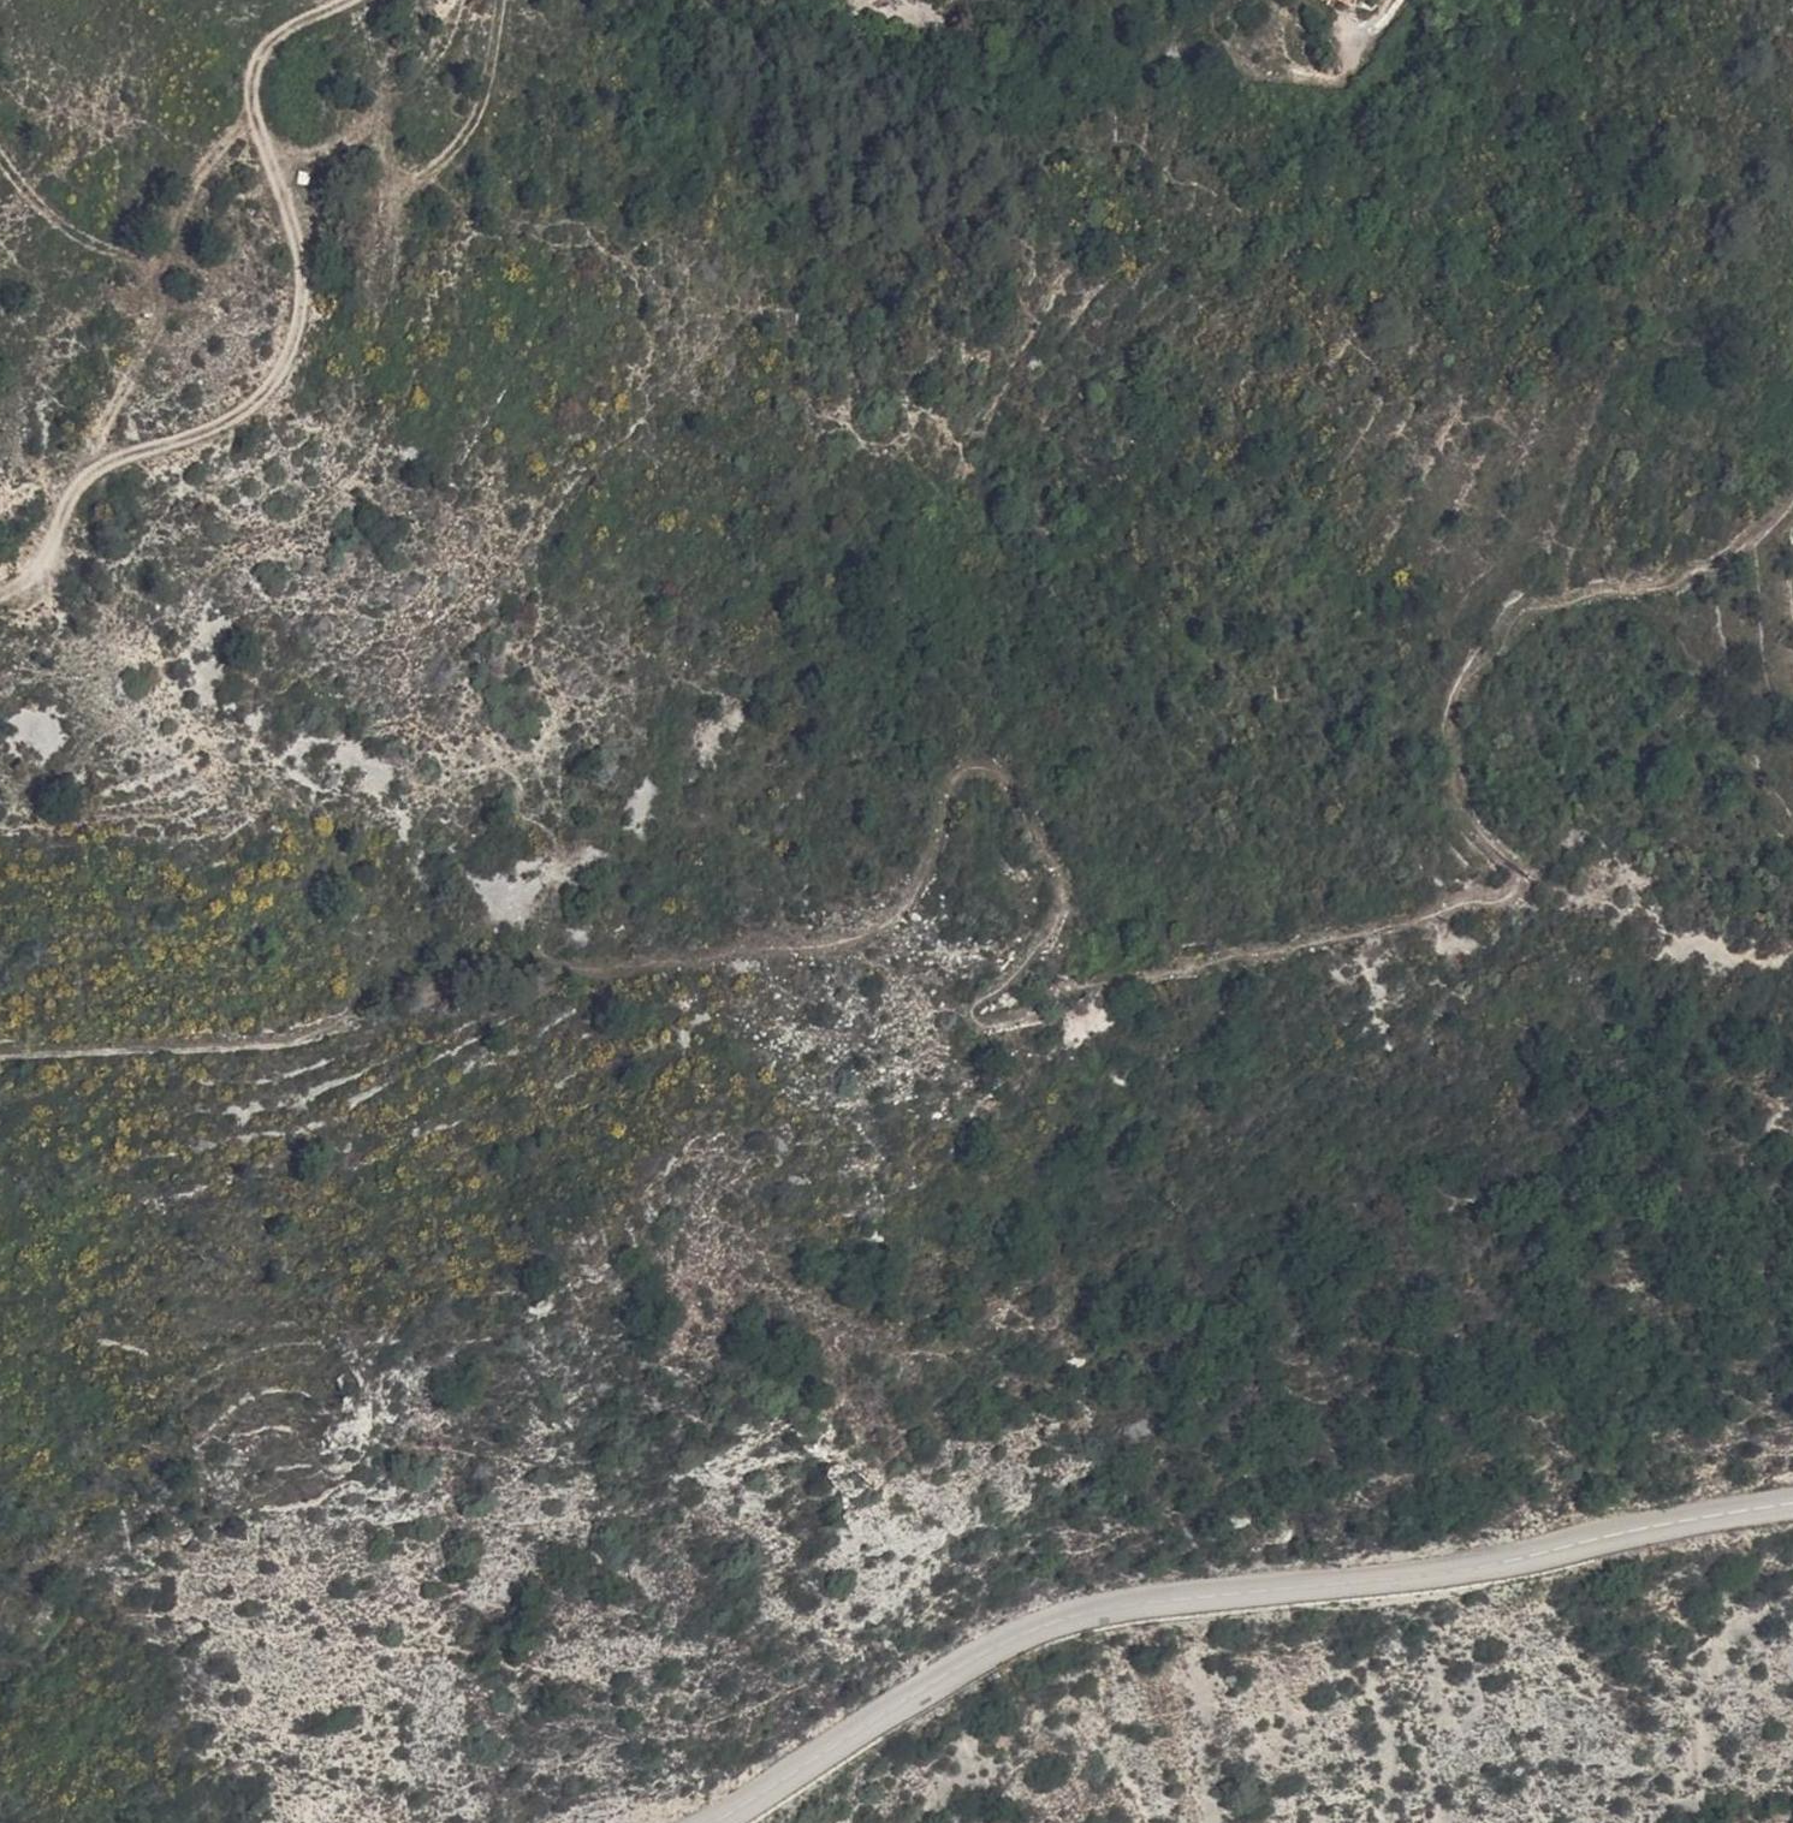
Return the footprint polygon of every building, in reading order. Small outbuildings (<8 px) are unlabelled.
[(1326,9),(1331,0),(1311,0),(1326,9)] [(1326,9),(1344,21),(1360,0),(1331,0),(1326,9)]
